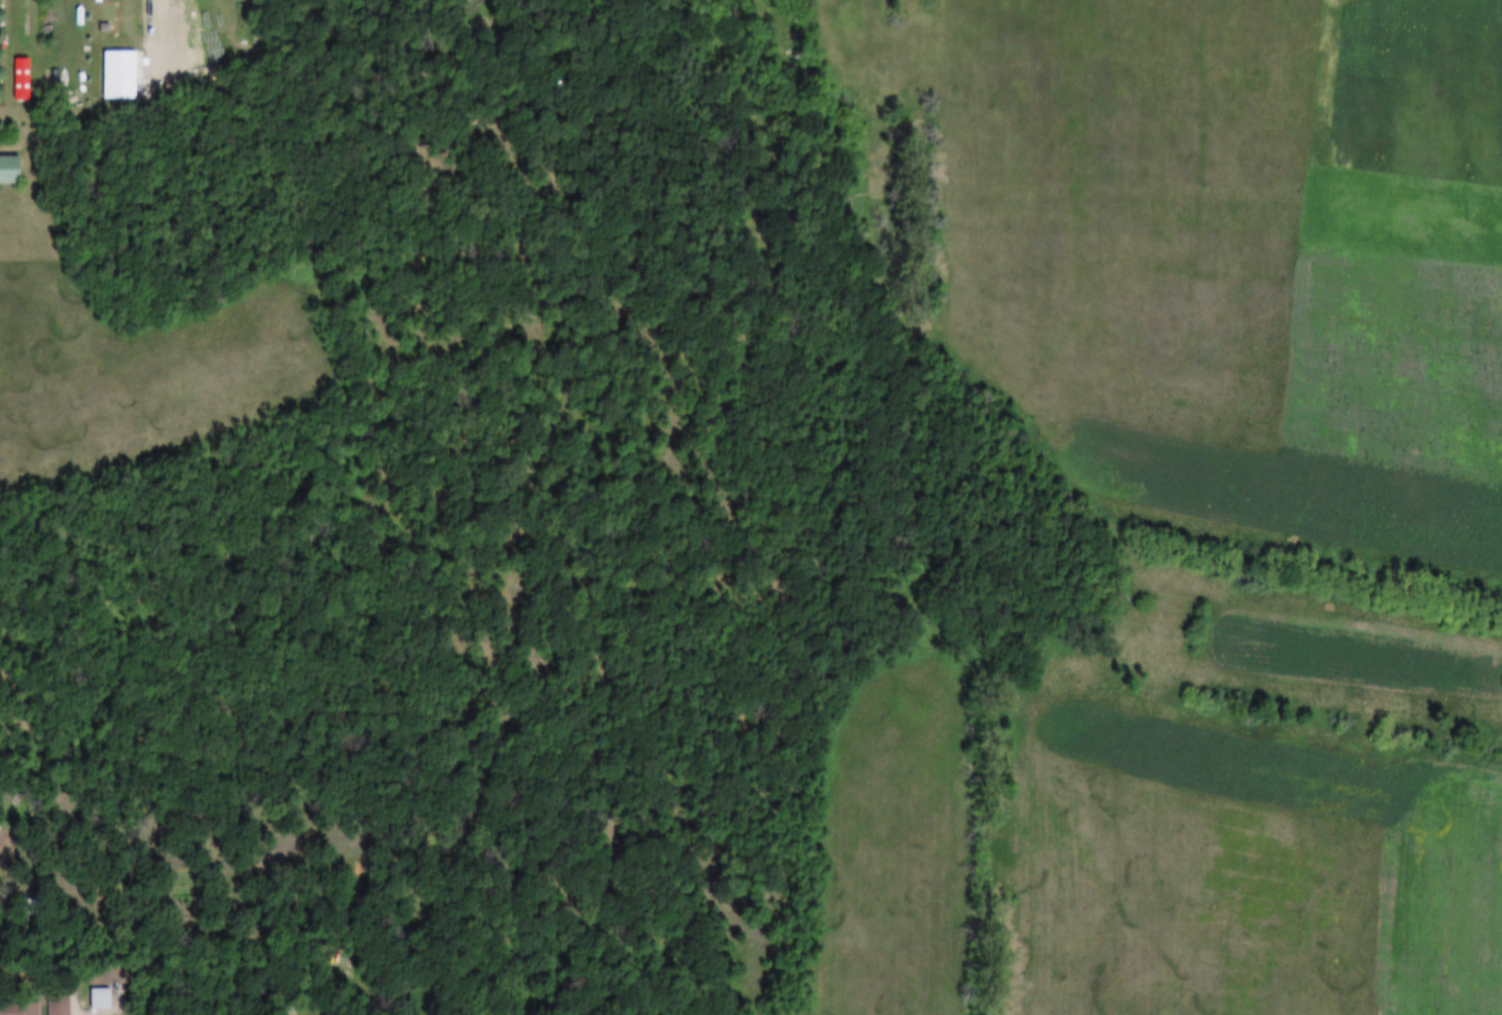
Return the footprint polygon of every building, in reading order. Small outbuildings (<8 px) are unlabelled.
[(135,101),(135,53),(103,53),(103,101),(135,101)] [(0,159),(0,185),(19,185),(19,159),(0,159)] [(110,990),(91,990),(91,1010),(110,1010),(110,990)] [(49,998),(49,1014),(69,1014),(69,998),(49,998)] [(0,1004),(0,1014),(38,1014),(38,1003),(0,1004)]
